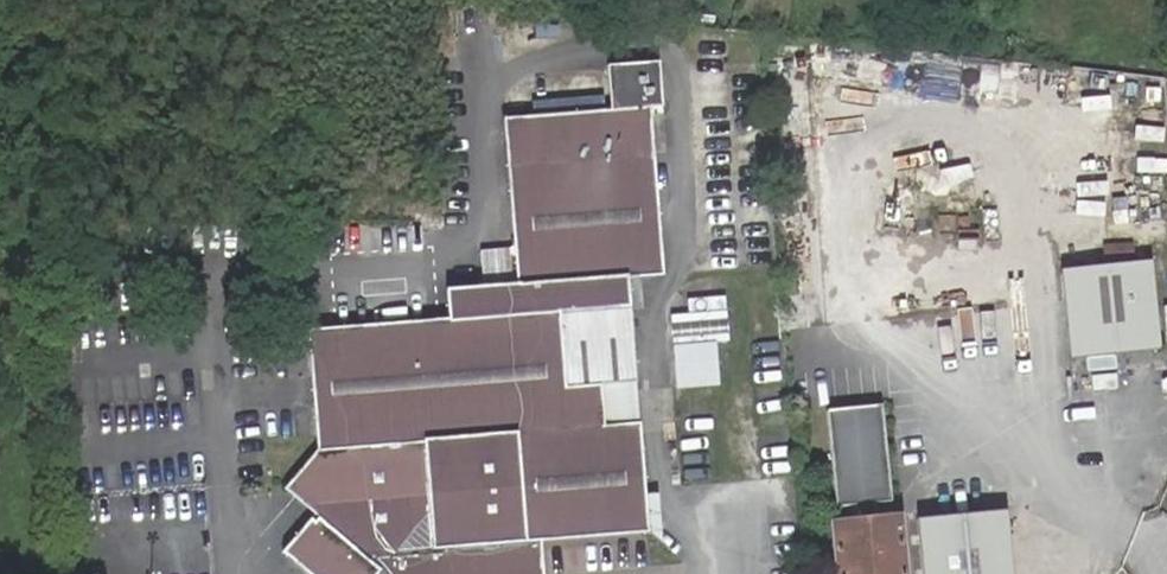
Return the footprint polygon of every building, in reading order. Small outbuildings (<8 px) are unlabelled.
[(444,323),(307,337),(317,458),(283,499),(323,531),(292,570),(297,573),(542,573),(540,546),(651,536),(642,425),(636,425),(633,386),(638,385),(631,307),(628,279),(664,275),(654,154),(667,153),(663,118),(657,60),(605,65),(609,110),(501,121),(516,286),(445,292),(448,322),(444,323)] [(538,109),(606,106),(606,95),(538,98),(538,109)] [(1160,344),(1148,257),(1062,268),(1074,356),(1160,344)] [(724,311),(670,315),(672,345),(727,342),(724,311)] [(633,386),(636,425),(642,425),(638,385),(633,386)] [(825,414),(830,467),(887,462),(881,408),(825,414)] [(830,467),(835,510),(852,508),(853,525),(831,528),(835,573),(901,573),(896,520),(875,523),(874,507),(891,504),(887,462),(830,467)] [(1006,512),(916,521),(921,573),(1013,573),(1006,512)]
